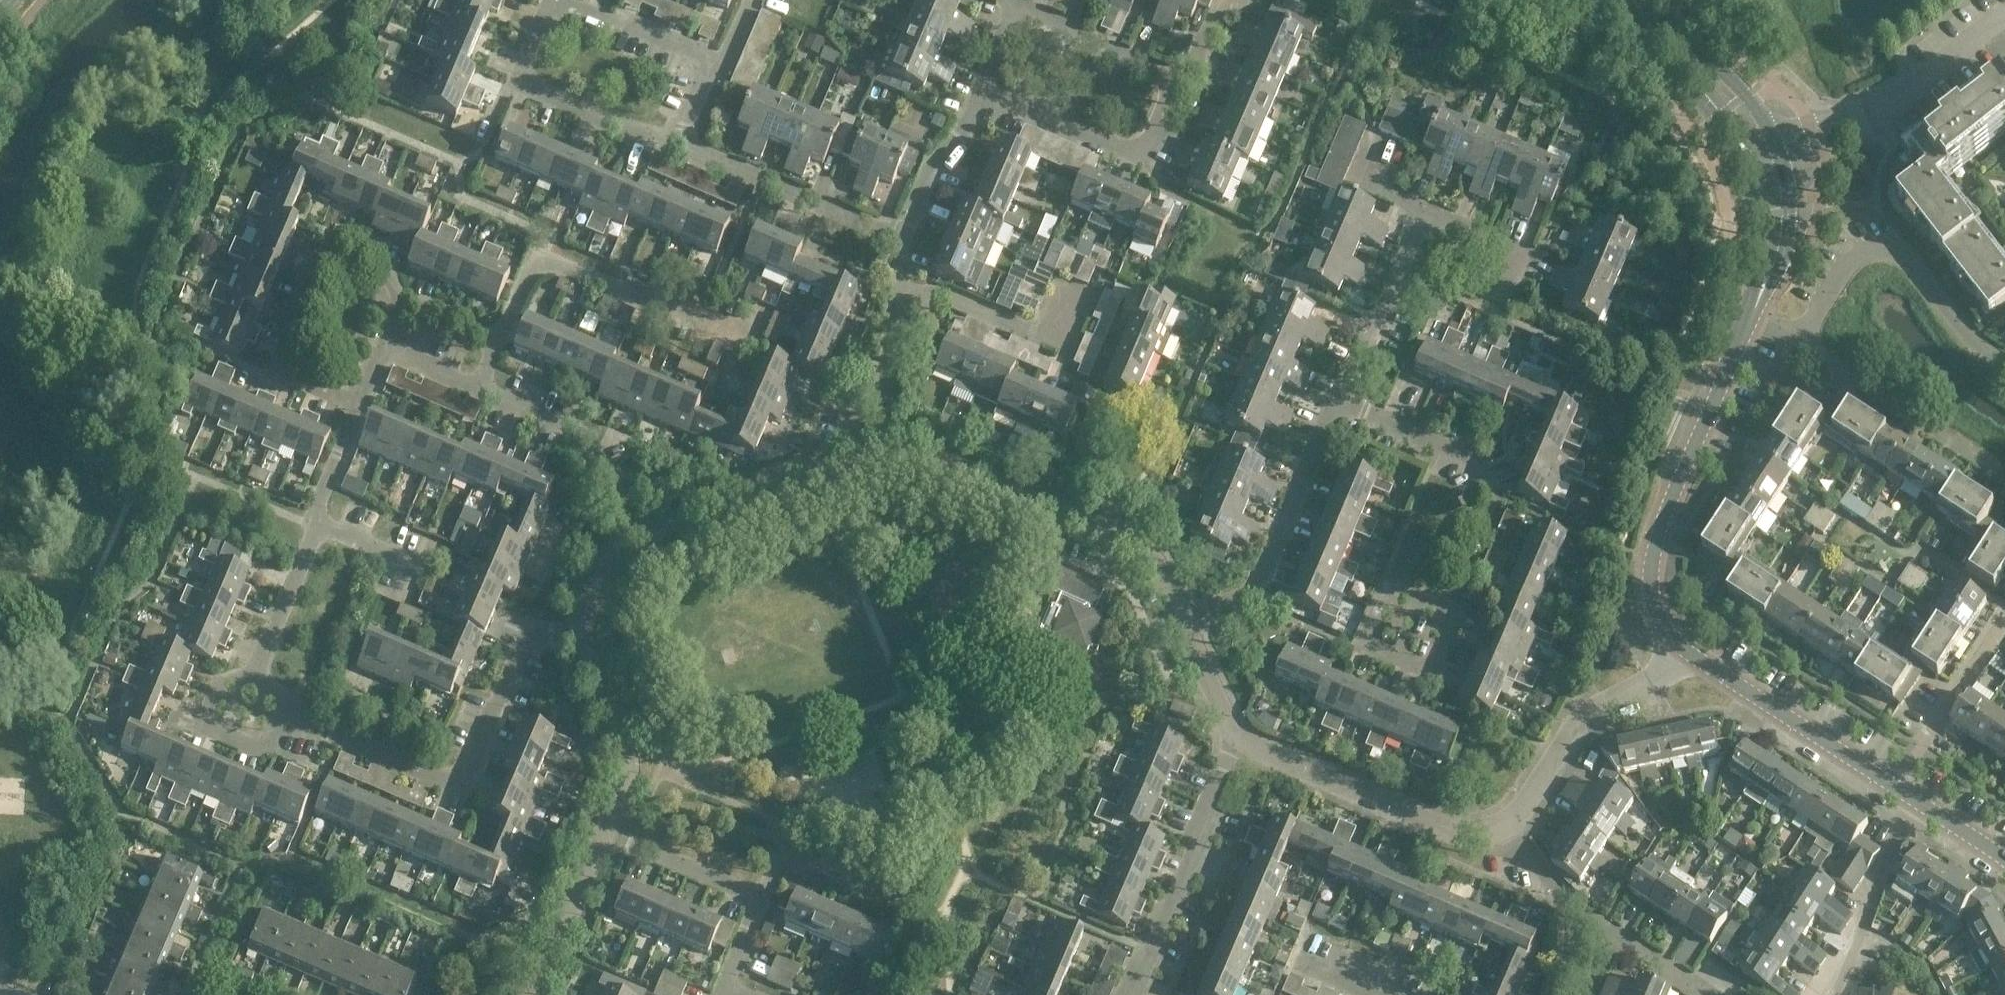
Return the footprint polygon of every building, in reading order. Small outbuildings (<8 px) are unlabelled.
[(454,0),(438,0),(437,3),(484,24),(490,10),(498,13),(502,3),(495,0),(458,0),(458,2),(454,0)] [(657,11),(662,0),(651,0),(648,7),(657,11)] [(731,0),(706,0),(727,9),(731,0)] [(915,10),(970,34),(974,25),(954,16),(960,4),(951,0),(919,0),(915,10)] [(1110,6),(1118,9),(1122,0),(1112,0),(1110,6)] [(1118,9),(1128,13),(1134,0),(1122,0),(1118,9)] [(1152,24),(1161,27),(1173,0),(1151,0),(1161,4),(1152,24)] [(1197,3),(1208,8),(1212,0),(1173,0),(1161,27),(1170,31),(1179,12),(1191,17),(1197,3)] [(430,1),(427,9),(433,11),(450,19),(445,31),(475,44),(484,24),(437,3),(430,1)] [(1318,25),(1283,10),(1273,6),(1267,19),(1267,18),(1261,31),(1241,23),(1238,32),(1293,55),(1302,35),(1312,39),(1318,25)] [(941,46),(946,34),(966,43),(970,34),(915,10),(906,31),(941,46)] [(685,23),(693,26),(698,15),(690,11),(685,23)] [(783,20),(761,11),(756,22),(779,32),(783,20)] [(693,26),(701,30),(706,18),(698,15),(693,26)] [(774,42),(776,39),(779,32),(756,22),(752,33),(774,42)] [(693,46),(717,48),(718,32),(694,30),(693,46)] [(422,39),(418,48),(444,59),(445,58),(465,67),(475,44),(445,31),(439,46),(422,39)] [(952,76),(956,67),(936,59),(941,46),(906,31),(897,52),(952,76)] [(1238,32),(1234,41),(1253,49),(1248,61),(1284,77),(1293,55),(1238,32)] [(747,44),(769,54),(774,42),(752,33),(747,44)] [(379,43),(374,53),(382,57),(387,46),(379,43)] [(764,65),(769,54),(747,44),(742,55),(764,65)] [(824,49),(820,59),(828,63),(832,52),(824,49)] [(875,82),(905,95),(910,84),(923,89),(928,77),(948,85),(952,76),(897,52),(889,49),(875,82)] [(760,75),(764,65),(742,55),(738,66),(760,75)] [(843,55),(840,62),(852,67),(855,60),(843,55)] [(469,85),(475,71),(465,67),(445,58),(444,59),(435,81),(482,101),(486,92),(469,85)] [(1248,61),(1243,73),(1223,65),(1219,74),(1275,97),(1284,77),(1248,61)] [(755,86),(760,75),(738,66),(733,77),(755,86)] [(841,69),(836,80),(847,84),(851,73),(841,69)] [(1219,74),(1216,83),(1235,92),(1230,103),(1266,118),(1275,97),(1219,74)] [(733,77),(728,88),(750,97),(738,126),(750,131),(742,151),(751,155),(774,100),(753,91),(755,86),(733,77)] [(378,78),(373,89),(385,95),(390,84),(378,78)] [(1912,151),(1928,171),(1898,194),(1990,313),(2004,302),(2004,268),(1943,187),(1941,188),(1936,182),(2004,129),(2004,79),(1912,151)] [(462,102),(479,109),(482,101),(435,81),(425,103),(456,116),(462,102)] [(1423,149),(1438,113),(1439,114),(1443,105),(1427,98),(1417,121),(1420,122),(1411,144),(1423,149)] [(751,155),(760,159),(769,139),(780,144),(795,109),(774,100),(751,155)] [(1230,103),(1225,116),(1205,107),(1201,116),(1257,140),(1266,118),(1230,103)] [(1399,113),(1388,108),(1378,130),(1389,135),(1399,113)] [(780,144),(793,150),(784,169),(793,173),(817,118),(795,109),(780,144)] [(1401,140),(1410,118),(1399,113),(1389,135),(1401,140)] [(1439,114),(1438,113),(1423,149),(1435,154),(1427,174),(1435,178),(1459,122),(1439,114)] [(817,118),(793,173),(802,177),(811,157),(823,163),(829,149),(840,154),(849,132),(855,119),(843,114),(837,127),(817,118)] [(1240,159),(1247,162),(1257,140),(1201,116),(1198,125),(1217,134),(1212,145),(1212,146),(1240,158),(1240,159)] [(1362,138),(1366,127),(1344,117),(1340,129),(1362,138)] [(1401,140),(1411,144),(1420,122),(1417,121),(1410,118),(1401,140)] [(1445,182),(1453,162),(1465,167),(1480,132),(1459,122),(1435,178),(1445,182)] [(294,148),(286,166),(307,175),(316,179),(332,141),(331,141),(337,126),(329,123),(323,137),(319,145),(305,139),(300,150),(294,148)] [(1299,123),(1296,131),(1303,134),(1306,126),(1299,123)] [(1035,131),(1024,126),(1014,148),(1026,153),(1035,131)] [(494,139),(489,152),(496,156),(495,159),(517,168),(530,138),(508,128),(502,142),(494,139)] [(840,154),(851,159),(849,165),(861,170),(853,190),(862,194),(886,139),(864,129),(861,137),(849,132),(840,154)] [(1357,149),(1362,138),(1340,129),(1335,139),(1357,149)] [(862,194),(871,198),(879,178),(892,184),(897,171),(908,176),(922,144),(889,130),(886,139),(862,194)] [(1046,136),(1035,131),(1026,153),(1031,155),(1037,157),(1046,136)] [(1478,173),(1469,192),(1478,196),(1501,141),(1480,132),(1465,167),(1478,173)] [(1046,136),(1037,157),(1048,162),(1057,141),(1046,136)] [(517,168),(539,178),(552,147),(530,138),(517,168)] [(1352,160),(1357,149),(1335,139),(1330,150),(1352,160)] [(324,195),(333,198),(346,168),(332,162),(340,145),(332,141),(316,179),(329,184),(324,195)] [(1057,141),(1048,162),(1059,167),(1068,145),(1057,141)] [(1487,200),(1496,180),(1507,185),(1523,150),(1501,141),(1478,196),(1487,200)] [(1031,155),(1026,153),(1014,148),(1000,142),(990,165),(1038,185),(1042,176),(1025,169),(1031,155)] [(1212,145),(1205,142),(1200,155),(1180,146),(1176,156),(1231,179),(1240,159),(1240,158),(1212,146),(1212,145)] [(1068,145),(1059,167),(1070,172),(1079,150),(1068,145)] [(562,187),(575,157),(552,147),(539,178),(562,187)] [(1070,172),(1081,176),(1070,202),(1092,211),(1105,181),(1092,175),(1099,159),(1079,150),(1070,172)] [(1325,161),(1348,171),(1352,160),(1330,150),(1325,161)] [(1520,191),(1511,210),(1520,214),(1544,159),(1523,150),(1507,185),(1520,191)] [(1974,175),(1986,191),(1974,200),(2004,240),(2004,151),(1974,175)] [(423,170),(428,159),(420,155),(415,167),(423,170)] [(1176,156),(1172,165),(1192,173),(1186,186),(1222,201),(1231,179),(1176,156)] [(376,161),(367,157),(360,174),(346,168),(333,198),(355,208),(376,161)] [(593,177),(597,167),(575,157),(562,187),(583,197),(584,197),(592,176),(593,177)] [(437,163),(428,159),(423,170),(432,174),(437,163)] [(1551,204),(1566,168),(1544,159),(1520,214),(1529,218),(1538,198),(1551,204)] [(386,197),(391,187),(377,181),(384,164),(376,161),(355,208),(376,217),(377,217),(386,197)] [(1325,161),(1321,172),(1343,182),(1348,171),(1325,161)] [(661,177),(669,180),(674,169),(666,165),(661,177)] [(1012,200),(1018,186),(1034,193),(1038,185),(990,165),(981,187),(1012,200)] [(288,218),(307,175),(286,166),(271,201),(255,194),(251,202),(288,218)] [(674,169),(669,180),(677,184),(682,172),(674,169)] [(1316,183),(1338,193),(1343,182),(1321,172),(1316,183)] [(1274,174),(1271,182),(1280,186),(1284,178),(1274,174)] [(583,197),(579,207),(593,213),(586,229),(594,233),(615,186),(593,177),(592,176),(584,197),(583,197)] [(1127,190),(1105,181),(1092,211),(1114,221),(1127,190)] [(705,195),(713,199),(718,187),(709,184),(705,195)] [(663,195),(640,185),(636,195),(637,195),(628,216),(650,225),(663,195)] [(594,233),(603,237),(610,220),(624,226),(628,216),(637,195),(636,195),(615,186),(594,233)] [(495,198),(503,202),(508,190),(500,187),(495,198)] [(718,187),(713,199),(721,202),(726,191),(718,187)] [(992,218),(1019,230),(1023,221),(1006,213),(1012,200),(981,187),(972,209),(992,218)] [(508,190),(503,202),(512,205),(517,194),(508,190)] [(1146,210),(1150,200),(1127,190),(1114,221),(1136,230),(1137,230),(1145,210),(1146,210)] [(1260,192),(1257,200),(1270,206),(1273,198),(1260,192)] [(1384,238),(1388,229),(1368,221),(1374,208),(1338,193),(1329,215),(1384,238)] [(650,225),(672,235),(685,204),(663,195),(650,225)] [(376,217),(372,227),(395,237),(408,206),(386,197),(377,217),(376,217)] [(1136,230),(1132,240),(1155,250),(1165,226),(1173,230),(1183,206),(1175,203),(1166,199),(1159,215),(1146,210),(1145,210),(1137,230),(1136,230)] [(251,202),(247,211),(264,218),(258,232),(289,245),(298,223),(288,219),(288,218),(251,202)] [(672,235),(694,244),(708,214),(685,204),(672,235)] [(972,209),(962,204),(952,227),(983,240),(992,218),(972,209)] [(539,217),(547,220),(552,209),(543,205),(539,217)] [(422,236),(430,216),(408,206),(395,237),(416,246),(417,246),(421,235),(422,236)] [(552,209),(547,220),(556,224),(560,213),(552,209)] [(694,244),(717,254),(730,223),(708,214),(694,244)] [(1355,251),(1361,239),(1380,247),(1384,238),(1329,215),(1320,236),(1355,251)] [(1594,235),(1574,226),(1570,235),(1625,259),(1635,237),(1599,222),(1594,235)] [(451,229),(442,225),(435,241),(422,236),(421,235),(417,246),(416,246),(407,266),(430,276),(451,229)] [(779,237),(757,227),(744,258),(766,267),(779,237)] [(952,227),(943,249),(973,262),(984,267),(993,245),(983,240),(952,227)] [(465,255),(452,249),(459,232),(451,229),(430,276),(452,285),(465,255)] [(258,232),(252,246),(235,238),(232,246),(279,267),(289,245),(258,232)] [(1566,244),(1586,253),(1581,265),(1616,280),(1625,259),(1570,235),(1566,244)] [(1366,281),(1370,271),(1350,263),(1355,251),(1320,236),(1311,257),(1366,281)] [(798,257),(802,247),(779,237),(766,267),(788,277),(789,277),(797,256),(798,257)] [(1052,243),(1043,265),(1054,270),(1064,248),(1052,243)] [(495,248),(486,244),(479,261),(465,255),(452,285),(474,295),(495,248)] [(232,246),(228,255),(245,263),(239,276),(269,289),(279,267),(232,246)] [(510,274),(496,268),(503,252),(495,248),(474,295),(496,305),(510,274)] [(1075,253),(1064,248),(1054,270),(1066,275),(1075,253)] [(1097,262),(1102,251),(1094,248),(1089,259),(1097,262)] [(943,249),(933,271),(964,284),(975,289),(984,267),(973,262),(943,249)] [(1036,253),(1025,249),(1022,257),(1032,261),(1036,253)] [(1102,251),(1097,262),(1095,268),(1103,271),(1110,255),(1102,251)] [(1086,257),(1075,253),(1066,275),(1077,279),(1086,257)] [(788,277),(785,285),(794,289),(797,280),(816,288),(812,297),(819,300),(822,291),(832,295),(841,275),(798,257),(797,256),(789,277),(788,277)] [(1018,265),(1029,270),(1032,261),(1022,257),(1018,265)] [(1088,284),(1095,268),(1097,262),(1089,259),(1086,257),(1077,279),(1088,284)] [(1305,293),(1310,282),(1337,294),(1343,281),(1362,290),(1366,281),(1311,257),(1302,278),(1288,272),(1283,284),(1305,293)] [(1575,277),(1556,268),(1552,277),(1607,301),(1616,280),(1581,265),(1575,277)] [(190,269),(186,277),(197,282),(201,274),(190,269)] [(1049,281),(1027,272),(1022,283),(1044,293),(1049,281)] [(849,313),(859,290),(851,287),(854,280),(841,275),(832,295),(822,291),(819,300),(829,304),(849,313)] [(239,276),(233,290),(216,283),(213,291),(260,311),(269,289),(239,276)] [(1008,277),(1004,288),(1018,294),(1022,283),(1008,277)] [(1562,308),(1598,323),(1607,301),(1552,277),(1548,286),(1568,295),(1562,308)] [(555,290),(564,293),(569,282),(560,278),(555,290)] [(569,282),(564,293),(572,297),(577,285),(569,282)] [(1018,294),(1017,294),(1039,304),(1044,293),(1022,283),(1018,294)] [(745,295),(753,299),(758,288),(750,284),(745,295)] [(1325,341),(1329,331),(1309,323),(1314,310),(1301,304),(1305,293),(1283,284),(1269,317),(1325,341)] [(794,289),(785,285),(781,293),(790,297),(794,289)] [(1132,319),(1161,331),(1175,299),(1153,290),(1149,299),(1116,285),(1112,294),(1128,301),(1122,315),(1132,319)] [(758,288),(753,299),(762,303),(767,291),(758,288)] [(213,291),(209,300),(226,307),(220,320),(258,337),(261,328),(254,325),(260,311),(213,291)] [(1016,297),(1005,292),(1002,301),(1013,305),(1016,297)] [(1013,305),(1035,315),(1039,304),(1017,294),(1016,297),(1013,305)] [(599,308),(608,312),(613,301),(604,297),(599,308)] [(613,301),(608,312),(616,316),(621,304),(613,301)] [(829,304),(823,317),(813,313),(809,322),(840,335),(849,313),(829,304)] [(779,335),(786,318),(775,313),(767,330),(779,335)] [(1479,313),(1474,324),(1479,326),(1484,315),(1479,313)] [(514,348),(536,357),(549,327),(527,317),(514,348)] [(1296,353),(1301,341),(1321,349),(1325,341),(1269,317),(1260,338),(1296,353)] [(1154,355),(1159,357),(1169,334),(1161,331),(1132,319),(1123,341),(1154,354),(1154,355)] [(220,320),(214,334),(197,327),(193,336),(240,356),(247,342),(254,345),(258,337),(220,320)] [(1096,329),(1108,334),(1111,326),(1100,321),(1096,329)] [(800,344),(831,357),(840,335),(809,322),(800,344)] [(955,322),(935,369),(957,378),(970,348),(957,342),(964,325),(955,322)] [(536,357),(558,367),(571,336),(549,327),(536,357)] [(1104,343),(1108,334),(1096,329),(1093,338),(1104,343)] [(1413,370),(1436,380),(1456,333),(1448,329),(1441,346),(1426,340),(1413,370)] [(767,330),(764,338),(775,343),(779,335),(767,330)] [(1458,389),(1471,359),(1457,353),(1465,337),(1456,333),(1436,380),(1458,389)] [(558,367),(580,376),(593,346),(571,336),(558,367)] [(957,378),(953,388),(975,397),(999,341),(991,337),(984,354),(970,348),(957,378)] [(1536,353),(1541,341),(1532,337),(1527,349),(1536,353)] [(1260,338),(1251,359),(1306,383),(1310,374),(1291,365),(1296,353),(1260,338)] [(647,344),(638,340),(633,351),(642,355),(647,344)] [(706,362),(717,367),(726,345),(715,341),(706,362)] [(1015,367),(1001,361),(1008,344),(999,341),(975,397),(997,406),(998,407),(1010,377),(1011,377),(1015,367)] [(1114,363),(1144,376),(1154,355),(1154,354),(1123,341),(1114,363)] [(642,355),(650,359),(655,347),(647,344),(642,355)] [(821,379),(831,357),(800,344),(791,365),(791,366),(801,370),(801,371),(821,379)] [(580,376),(602,386),(611,365),(612,366),(616,356),(593,346),(580,376)] [(1484,365),(1471,359),(1458,389),(1480,399),(1500,352),(1492,348),(1484,365)] [(1507,399),(1506,398),(1515,378),(1514,378),(1501,372),(1509,356),(1500,352),(1480,399),(1502,409),(1507,399)] [(725,364),(736,369),(740,360),(728,355),(725,364)] [(1039,371),(1044,359),(1036,355),(1031,367),(1039,371)] [(771,357),(761,379),(792,392),(801,371),(801,370),(791,366),(791,365),(771,357)] [(677,370),(686,374),(691,362),(682,359),(677,370)] [(1048,374),(1052,363),(1044,359),(1039,371),(1048,374)] [(1251,359),(1242,380),(1277,396),(1283,383),(1303,392),(1306,383),(1251,359)] [(686,374),(694,377),(699,366),(691,362),(686,374)] [(1104,386),(1134,399),(1144,376),(1114,363),(1104,386)] [(1506,398),(1507,399),(1550,417),(1559,397),(1538,388),(1544,373),(1521,363),(1514,378),(1515,378),(1506,398)] [(207,415),(227,368),(218,364),(211,380),(197,374),(181,413),(190,416),(193,409),(207,415)] [(732,377),(736,369),(725,364),(721,372),(732,377)] [(621,406),(634,375),(612,366),(611,365),(602,386),(598,396),(621,406)] [(1080,366),(1077,374),(1088,379),(1092,370),(1081,365),(1080,366)] [(699,366),(694,377),(703,381),(708,369),(699,366)] [(227,368),(207,415),(220,420),(217,428),(226,432),(242,394),(228,388),(235,371),(227,368)] [(656,384),(634,375),(621,406),(643,415),(656,384)] [(1201,376),(1198,382),(1203,384),(1206,378),(1201,376)] [(997,406),(993,416),(1016,425),(1032,386),(1011,377),(1010,377),(998,407),(997,406)] [(752,401),(772,410),(769,419),(779,423),(792,392),(761,379),(752,401)] [(1182,379),(1177,389),(1185,392),(1189,382),(1182,379)] [(400,391),(408,395),(413,383),(405,380),(400,391)] [(1242,380),(1233,401),(1288,425),(1292,416),(1272,407),(1277,396),(1242,380)] [(413,383),(408,395),(416,398),(421,387),(413,383)] [(678,394),(656,384),(643,415),(665,425),(678,394)] [(1077,406),(1088,411),(1095,393),(1075,385),(1068,401),(1054,395),(1041,426),(1042,426),(1064,436),(1077,406)] [(1016,425),(1038,435),(1042,426),(1041,426),(1054,395),(1032,386),(1016,425)] [(1586,386),(1582,394),(1593,399),(1596,390),(1586,386)] [(242,394),(226,432),(234,435),(237,428),(251,433),(267,395),(259,392),(255,399),(242,394)] [(1832,412),(1824,408),(1803,393),(1798,402),(1826,420),(1832,412)] [(687,434),(696,413),(700,403),(678,394),(665,425),(687,434)] [(267,395),(251,433),(264,439),(261,447),(270,451),(286,412),(272,407),(276,399),(267,395)] [(1577,412),(1569,408),(1571,402),(1559,397),(1550,417),(1546,425),(1584,441),(1587,433),(1571,426),(1577,412)] [(444,410),(452,414),(457,402),(449,399),(444,410)] [(769,419),(772,410),(752,401),(746,415),(729,408),(726,417),(763,432),(769,419)] [(1288,425),(1233,401),(1224,423),(1237,429),(1232,440),(1254,449),(1265,425),(1284,434),(1288,425)] [(457,402),(452,414),(461,417),(466,406),(457,402)] [(1798,402),(1787,418),(1777,434),(1805,452),(1826,420),(1798,402)] [(1886,429),(1850,405),(1831,434),(1868,458),(1886,429)] [(270,451),(266,460),(273,463),(277,453),(278,454),(282,447),(295,452),(311,414),(303,411),(300,418),(286,412),(270,451)] [(696,413),(687,434),(731,453),(740,433),(722,425),(696,413)] [(295,452),(309,458),(305,466),(314,470),(331,432),(317,426),(320,418),(311,414),(295,452)] [(944,415),(940,424),(951,429),(955,420),(944,415)] [(358,448),(381,457),(394,427),(371,417),(358,448)] [(731,453),(742,458),(745,451),(753,455),(763,432),(726,417),(722,425),(740,433),(731,453)] [(1537,447),(1558,456),(1563,443),(1580,450),(1584,441),(1546,425),(1541,439),(1531,435),(1527,444),(1537,448),(1537,447)] [(381,457),(403,467),(416,436),(394,427),(381,457)] [(1868,458),(1886,470),(1905,441),(1886,429),(1868,458)] [(1777,434),(1764,454),(1792,473),(1805,452),(1777,434)] [(460,455),(452,476),(474,485),(494,438),(486,435),(478,451),(464,445),(460,455)] [(403,467),(425,476),(438,446),(416,436),(403,467)] [(474,485),(496,495),(509,464),(495,459),(503,442),(494,438),(474,485)] [(1232,440),(1218,473),(1273,496),(1277,487),(1258,479),(1263,466),(1250,460),(1254,449),(1232,440)] [(1905,441),(1886,470),(1904,482),(1923,453),(1905,441)] [(452,476),(460,455),(438,446),(425,476),(448,486),(452,476)] [(1558,456),(1537,447),(1537,448),(1527,469),(1558,482),(1563,469),(1580,476),(1584,467),(1558,456)] [(221,466),(226,455),(217,451),(212,463),(221,466)] [(1923,494),(1941,465),(1923,453),(1904,482),(1923,494)] [(509,464),(496,495),(504,498),(508,488),(522,494),(538,457),(530,454),(523,470),(509,464)] [(1792,473),(1764,454),(1751,474),(1779,493),(1792,473)] [(522,494),(530,498),(551,507),(556,494),(550,492),(553,483),(540,477),(547,461),(538,457),(522,494)] [(1941,506),(1947,496),(1957,481),(1958,482),(1961,477),(1941,465),(1923,494),(1941,506)] [(256,482),(261,470),(253,466),(248,478),(256,482)] [(1336,489),(1367,502),(1372,488),(1389,495),(1393,487),(1345,466),(1336,489)] [(1552,496),(1558,482),(1527,469),(1518,492),(1565,512),(1569,503),(1552,496)] [(256,482),(265,485),(270,474),(261,470),(256,482)] [(1566,472),(1558,495),(1570,499),(1578,476),(1566,472)] [(1218,473),(1209,494),(1244,509),(1250,497),(1270,505),(1273,496),(1218,473)] [(1738,494),(1766,513),(1779,493),(1751,474),(1738,494)] [(346,478),(340,490),(347,493),(353,481),(346,478)] [(1947,496),(1941,506),(1938,510),(1976,535),(1995,506),(1958,482),(1957,481),(1947,496)] [(297,486),(293,497),(301,501),(306,489),(297,486)] [(1327,511),(1374,531),(1377,523),(1361,516),(1367,502),(1336,489),(1327,511)] [(1209,494),(1200,515),(1255,538),(1259,529),(1239,521),(1244,509),(1209,494)] [(1725,515),(1739,524),(1753,533),(1766,513),(1738,494),(1725,515)] [(1850,512),(1857,501),(1847,495),(1840,506),(1850,512)] [(530,498),(511,541),(532,550),(551,507),(530,498)] [(1881,518),(1888,508),(1879,502),(1872,512),(1881,518)] [(1820,519),(1825,510),(1815,503),(1809,512),(1820,519)] [(1574,507),(1568,522),(1583,528),(1589,513),(1574,507)] [(1896,513),(1888,508),(1881,518),(1890,524),(1896,513)] [(1820,519),(1830,526),(1836,517),(1825,510),(1820,519)] [(1317,533),(1348,546),(1353,533),(1370,540),(1374,531),(1327,511),(1317,533)] [(1803,521),(1814,528),(1820,519),(1809,512),(1803,521)] [(1865,522),(1874,528),(1881,518),(1872,512),(1865,522)] [(1255,538),(1200,515),(1191,536),(1204,542),(1199,553),(1221,563),(1232,539),(1251,547),(1255,538)] [(1704,547),(1725,560),(1732,565),(1753,533),(1739,524),(1725,515),(1704,547)] [(1881,518),(1874,528),(1883,534),(1890,524),(1881,518)] [(1824,535),(1830,526),(1820,519),(1814,528),(1824,535)] [(1535,525),(1525,547),(1556,560),(1565,538),(1535,525)] [(1995,525),(1990,533),(2004,543),(2004,531),(1995,525)] [(1502,537),(1514,542),(1517,534),(1506,529),(1502,537)] [(468,530),(464,538),(476,543),(479,534),(468,530)] [(453,533),(449,542),(456,545),(460,535),(453,533)] [(1308,556),(1355,576),(1358,567),(1342,560),(1348,546),(1317,533),(1308,556)] [(1990,533),(1966,570),(1995,588),(2004,573),(2004,543),(1990,533)] [(532,550),(511,541),(501,537),(492,559),(523,572),(532,550)] [(1510,551),(1514,542),(1502,537),(1499,546),(1510,551)] [(476,543),(464,538),(461,546),(472,551),(476,543)] [(472,551),(461,546),(457,554),(469,559),(472,551)] [(1516,569),(1546,582),(1556,560),(1525,547),(1516,569)] [(1699,555),(1706,559),(1726,573),(1732,565),(1725,560),(1704,547),(1699,555)] [(1797,548),(1794,553),(1803,559),(1809,550),(1804,547),(1797,548)] [(244,585),(250,571),(202,551),(198,560),(215,567),(209,580),(247,596),(251,588),(244,585)] [(1298,578),(1329,591),(1335,577),(1351,584),(1355,576),(1308,556),(1298,578)] [(482,581),(503,590),(503,591),(513,595),(523,572),(492,559),(482,581)] [(1852,567),(1843,561),(1837,571),(1846,577),(1852,567)] [(1768,619),(1778,604),(1787,590),(1747,564),(1728,593),(1768,619)] [(1915,580),(1921,571),(1911,565),(1905,574),(1915,580)] [(1029,625),(1017,653),(1068,675),(1079,650),(1088,654),(1103,619),(1094,615),(1105,589),(1055,567),(1042,594),(1050,598),(1036,629),(1029,625)] [(1861,572),(1852,567),(1846,577),(1855,583),(1861,572)] [(1506,591),(1537,604),(1546,582),(1516,569),(1506,591)] [(1846,577),(1837,571),(1830,581),(1839,587),(1846,577)] [(1925,587),(1931,578),(1921,571),(1915,580),(1925,587)] [(1487,573),(1483,582),(1495,586),(1498,578),(1487,573)] [(1905,574),(1899,583),(1909,589),(1915,580),(1905,574)] [(430,575),(427,583),(438,588),(441,580),(430,575)] [(503,590),(482,581),(473,576),(463,599),(493,612),(503,591),(503,590)] [(1848,593),(1855,583),(1846,577),(1839,587),(1848,593)] [(1329,591),(1298,578),(1289,600),(1318,613),(1332,618),(1336,620),(1340,611),(1323,604),(1329,591)] [(244,605),(247,596),(209,580),(203,594),(187,587),(183,595),(230,615),(236,602),(244,605)] [(1915,580),(1909,589),(1919,596),(1925,587),(1915,580)] [(1495,586),(1483,582),(1480,590),(1491,595),(1495,586)] [(1987,601),(1958,582),(1946,601),(1975,619),(1987,601)] [(438,588),(427,583),(423,592),(434,597),(438,588)] [(1872,583),(1867,590),(1874,595),(1879,587),(1872,583)] [(1787,590),(1778,604),(1768,619),(1786,630),(1805,601),(1787,590)] [(1506,618),(1507,618),(1527,627),(1527,626),(1537,604),(1506,591),(1496,614),(1506,618)] [(225,629),(230,615),(183,595),(180,604),(196,611),(190,624),(229,641),(232,632),(225,629)] [(1896,595),(1893,599),(1894,606),(1898,608),(1903,600),(1896,595)] [(1569,617),(1573,603),(1550,597),(1546,611),(1569,617)] [(493,612),(463,599),(453,622),(463,626),(484,635),(493,612)] [(1803,642),(1822,613),(1805,601),(1786,630),(1803,642)] [(1934,619),(1948,628),(1963,638),(1975,619),(1946,601),(1934,619)] [(404,619),(409,608),(401,604),(396,616),(404,619)] [(417,611),(416,610),(409,608),(404,619),(412,623),(417,611)] [(426,615),(417,611),(412,623),(421,626),(426,615)] [(1318,613),(1314,622),(1328,628),(1332,618),(1318,613)] [(1840,624),(1822,613),(1803,642),(1821,653),(1840,624)] [(1527,627),(1507,618),(1506,618),(1497,639),(1528,652),(1533,639),(1550,646),(1554,638),(1527,626),(1527,627)] [(1963,638),(1948,628),(1934,619),(1909,657),(1938,675),(1963,638)] [(145,630),(162,638),(166,630),(148,622),(145,630)] [(174,643),(173,643),(192,651),(191,651),(211,660),(217,646),(225,649),(229,641),(190,624),(185,638),(177,634),(174,643)] [(1840,624),(1821,653),(1838,664),(1857,635),(1840,624)] [(452,653),(444,670),(465,679),(484,635),(463,626),(452,653)] [(174,643),(162,638),(145,630),(141,639),(158,646),(152,660),(190,676),(193,668),(186,664),(191,651),(192,651),(173,643),(174,643)] [(1297,685),(1317,638),(1308,635),(1301,651),(1287,645),(1274,676),(1297,685)] [(1856,676),(1865,661),(1875,647),(1857,635),(1838,664),(1856,676)] [(379,677),(392,647),(370,637),(357,667),(379,677)] [(1318,694),(1318,695),(1327,674),(1328,674),(1332,664),(1318,658),(1325,642),(1317,638),(1297,685),(1318,694)] [(1488,661),(1488,662),(1508,671),(1517,675),(1535,683),(1538,674),(1521,666),(1528,652),(1497,639),(1488,661)] [(406,677),(427,686),(443,649),(435,645),(428,662),(415,657),(406,677)] [(392,647),(379,677),(402,687),(406,677),(415,657),(392,647)] [(1875,647),(1865,661),(1856,676),(1893,700),(1911,671),(1875,647)] [(465,679),(444,670),(452,653),(443,649),(427,686),(450,696),(453,688),(460,691),(465,679)] [(1993,660),(2001,666),(2004,660),(2004,657),(2000,653),(1998,652),(1993,660)] [(106,654),(103,661),(114,666),(117,658),(106,654)] [(1478,657),(1468,679),(1499,692),(1505,679),(1514,683),(1517,675),(1508,671),(1488,662),(1488,661),(1478,657)] [(126,675),(163,691),(173,696),(179,682),(186,685),(190,676),(152,660),(146,674),(129,666),(126,675)] [(1901,705),(1905,698),(1920,676),(1911,671),(1893,700),(1901,705)] [(99,675),(97,679),(99,683),(103,685),(107,683),(109,679),(107,675),(103,673),(99,675)] [(1327,674),(1318,695),(1318,694),(1314,704),(1328,710),(1321,727),(1330,731),(1350,684),(1328,674),(1327,674)] [(163,691),(126,675),(122,683),(139,691),(124,726),(153,738),(160,722),(151,718),(163,691)] [(1517,675),(1514,683),(1531,690),(1535,683),(1517,675)] [(1499,692),(1468,679),(1459,702),(1506,722),(1510,714),(1493,706),(1499,692)] [(1372,693),(1350,684),(1330,731),(1338,734),(1345,718),(1359,724),(1372,693)] [(1970,694),(1951,722),(1968,735),(1988,706),(1995,696),(1977,684),(1970,694)] [(1394,703),(1372,693),(1359,724),(1372,729),(1365,746),(1374,750),(1394,703)] [(1174,701),(1170,712),(1191,721),(1196,710),(1174,701)] [(1403,743),(1416,712),(1394,703),(1374,750),(1382,753),(1389,737),(1403,743)] [(1986,747),(2004,720),(2004,718),(1988,706),(1968,735),(1986,747)] [(1438,722),(1416,712),(1403,743),(1416,748),(1409,765),(1418,769),(1438,722)] [(2004,759),(2004,758),(2004,720),(1986,747),(2004,759)] [(545,757),(550,743),(567,750),(571,741),(524,721),(514,744),(545,757)] [(1142,751),(1180,767),(1184,758),(1176,755),(1182,741),(1135,721),(1131,730),(1148,737),(1142,751)] [(1438,722),(1418,769),(1426,772),(1433,756),(1447,762),(1460,731),(1438,722)] [(110,723),(107,731),(119,736),(123,728),(110,723)] [(1280,723),(1276,732),(1288,737),(1292,728),(1280,723)] [(1689,728),(1698,770),(1706,768),(1704,757),(1719,753),(1713,723),(1689,728)] [(144,759),(153,738),(124,726),(123,728),(119,736),(118,738),(124,741),(121,749),(144,759)] [(93,728),(89,736),(96,739),(100,731),(93,728)] [(1689,728),(1665,733),(1672,763),(1687,760),(1690,772),(1698,770),(1689,728)] [(1665,733),(1641,738),(1651,780),(1659,778),(1657,767),(1672,763),(1665,733)] [(155,795),(162,778),(175,748),(153,738),(144,759),(157,764),(146,791),(155,795)] [(1618,743),(1604,746),(1601,751),(1618,773),(1624,772),(1624,773),(1640,770),(1643,782),(1651,780),(1641,738),(1618,743)] [(514,771),(514,770),(535,779),(535,778),(545,757),(514,744),(504,766),(514,771)] [(1744,794),(1768,758),(1747,745),(1730,771),(1743,780),(1737,790),(1744,794)] [(176,804),(196,757),(175,748),(162,778),(175,784),(168,800),(168,801),(176,804)] [(1180,767),(1142,751),(1136,764),(1120,757),(1116,765),(1163,786),(1169,772),(1177,775),(1180,767)] [(206,797),(219,766),(196,757),(176,804),(185,808),(192,791),(206,797)] [(1744,794),(1751,799),(1764,807),(1771,797),(1788,771),(1768,758),(1744,794)] [(254,806),(276,815),(296,768),(288,765),(281,781),(266,775),(262,785),(263,785),(254,806)] [(1123,795),(1161,811),(1165,802),(1157,799),(1163,786),(1116,765),(1113,774),(1129,781),(1123,795)] [(220,823),(241,776),(219,766),(206,797),(219,803),(212,819),(220,823)] [(355,781),(360,770),(352,766),(347,777),(355,781)] [(305,772),(296,768),(276,815),(298,825),(312,794),(298,788),(305,772)] [(369,773),(360,770),(355,781),(364,784),(369,773)] [(514,770),(514,771),(505,792),(536,805),(541,792),(558,799),(562,790),(544,783),(544,782),(535,778),(535,779),(514,770)] [(1788,771),(1771,797),(1784,806),(1777,816),(1785,821),(1808,784),(1788,771)] [(562,790),(565,782),(547,774),(544,782),(544,783),(562,790)] [(254,806),(263,785),(262,785),(241,776),(220,823),(229,827),(236,810),(250,816),(254,806)] [(1568,788),(1630,828),(1635,821),(1625,815),(1634,801),(1605,783),(1598,794),(1574,778),(1568,788)] [(337,822),(350,792),(328,782),(315,813),(337,822)] [(1811,823),(1828,797),(1808,784),(1785,821),(1791,825),(1798,815),(1811,823)] [(391,796),(399,800),(404,788),(396,785),(391,796)] [(404,788),(399,800),(408,803),(413,792),(404,788)] [(1630,828),(1568,788),(1562,797),(1586,813),(1579,824),(1607,842),(1616,829),(1626,835),(1630,828)] [(372,801),(350,792),(337,822),(359,832),(372,801)] [(545,828),(546,826),(530,819),(536,805),(505,792),(495,815),(505,819),(542,835),(545,828)] [(1101,801),(1097,810),(1115,817),(1126,822),(1144,830),(1145,829),(1150,816),(1158,819),(1161,811),(1123,795),(1117,808),(1101,801)] [(1811,823),(1804,833),(1817,842),(1815,846),(1822,851),(1825,846),(1849,811),(1828,797),(1811,823)] [(168,801),(166,807),(173,810),(176,804),(168,801)] [(359,832),(381,841),(394,811),(372,801),(359,832)] [(403,851),(425,860),(445,813),(437,810),(430,826),(416,820),(403,851)] [(1097,810),(1094,818),(1111,825),(1115,817),(1097,810)] [(381,841),(403,851),(416,820),(394,811),(381,841)] [(1825,846),(1822,851),(1829,855),(1831,851),(1838,841),(1851,849),(1846,858),(1857,865),(1870,844),(1860,837),(1868,823),(1849,811),(1825,846)] [(447,870),(460,839),(447,833),(454,817),(445,813),(425,860),(447,870)] [(1284,851),(1288,843),(1297,822),(1284,817),(1281,823),(1273,820),(1267,834),(1250,827),(1247,835),(1284,851)] [(505,819),(487,862),(507,871),(522,836),(539,843),(542,835),(505,819)] [(1331,862),(1347,825),(1339,821),(1332,838),(1297,822),(1288,843),(1331,862)] [(1144,830),(1126,822),(1123,830),(1130,834),(1124,847),(1162,864),(1166,855),(1158,852),(1164,838),(1145,829),(1144,830)] [(1561,840),(1604,868),(1609,862),(1598,855),(1607,842),(1579,824),(1572,834),(1567,831),(1561,840)] [(1347,825),(1331,862),(1327,871),(1349,881),(1362,851),(1349,845),(1356,828),(1347,825)] [(1737,847),(1744,835),(1732,827),(1724,838),(1737,847)] [(545,828),(542,835),(551,839),(554,832),(545,828)] [(1699,841),(1714,851),(1719,843),(1704,833),(1699,841)] [(1254,865),(1284,878),(1288,869),(1278,865),(1284,851),(1247,835),(1243,844),(1260,851),(1254,865)] [(1746,838),(1738,849),(1749,856),(1754,849),(1752,843),(1746,838)] [(462,896),(478,858),(465,853),(469,843),(460,839),(447,870),(461,876),(454,892),(462,896)] [(1349,881),(1371,890),(1391,843),(1383,840),(1376,856),(1362,851),(1349,881)] [(1604,868),(1561,840),(1554,850),(1560,853),(1552,864),(1580,883),(1589,869),(1599,876),(1604,868)] [(1937,866),(1926,859),(1929,854),(1909,841),(1896,861),(1906,868),(1891,891),(1911,904),(1918,894),(1919,894),(1937,866)] [(267,845),(265,849),(267,853),(271,854),(275,853),(276,849),(275,845),(271,843),(267,845)] [(1393,900),(1402,879),(1403,880),(1407,870),(1393,864),(1400,847),(1391,843),(1371,890),(1393,900)] [(1867,872),(1881,850),(1870,844),(1857,865),(1867,872)] [(1098,862),(1145,882),(1151,869),(1159,872),(1162,864),(1124,847),(1118,861),(1102,854),(1098,862)] [(1646,864),(1629,891),(1650,904),(1674,868),(1677,863),(1670,858),(1665,865),(1652,856),(1646,864)] [(155,877),(193,893),(198,881),(213,887),(216,880),(163,857),(155,877)] [(487,862),(478,858),(462,896),(471,899),(478,883),(492,889),(496,881),(502,884),(507,871),(487,862)] [(1739,866),(1754,876),(1759,868),(1744,858),(1739,866)] [(1839,868),(1860,882),(1867,872),(1857,865),(1846,858),(1839,868)] [(1630,861),(1623,871),(1631,876),(1638,866),(1630,861)] [(1105,891),(1143,908),(1147,899),(1139,896),(1145,882),(1098,862),(1095,871),(1111,878),(1105,891)] [(1275,900),(1284,878),(1254,865),(1245,887),(1275,900)] [(1960,874),(1951,868),(1947,873),(1937,866),(1919,894),(1932,903),(1925,913),(1932,917),(1960,874)] [(1694,881),(1681,872),(1674,868),(1650,904),(1671,917),(1688,891),(1694,881)] [(1839,868),(1832,879),(1853,893),(1860,882),(1839,868)] [(1847,924),(1853,915),(1829,900),(1836,889),(1808,870),(1799,884),(1789,877),(1785,884),(1847,924)] [(1966,885),(1970,880),(1960,874),(1932,917),(1939,922),(1945,912),(1959,920),(1963,914),(1969,918),(1992,897),(1979,888),(1977,892),(1966,885)] [(614,914),(638,924),(651,894),(637,889),(639,884),(617,875),(607,899),(619,904),(614,914)] [(155,877),(147,896),(199,918),(202,912),(187,906),(193,893),(155,877)] [(1403,880),(1402,879),(1393,900),(1389,910),(1412,920),(1425,889),(1403,880)] [(807,933),(820,904),(807,898),(808,894),(786,884),(776,908),(788,913),(784,923),(807,933)] [(1816,919),(1821,922),(1841,934),(1847,924),(1785,884),(1780,891),(1790,898),(1782,910),(1810,929),(1816,919)] [(1266,922),(1275,900),(1245,887),(1235,909),(1266,922)] [(1412,920),(1434,929),(1447,899),(1425,889),(1412,920)] [(1671,917),(1690,930),(1714,894),(1707,889),(1700,899),(1688,891),(1671,917)] [(1143,908),(1105,891),(1100,905),(1083,898),(1079,907),(1126,927),(1132,913),(1140,916),(1143,908)] [(651,894),(638,924),(661,934),(675,900),(666,896),(664,900),(651,894)] [(1690,930),(1711,943),(1728,917),(1734,907),(1714,894),(1690,930)] [(147,896),(139,915),(177,931),(182,918),(197,924),(199,918),(147,896)] [(1973,925),(1968,927),(1976,941),(1966,947),(1970,955),(2004,935),(2004,929),(1996,912),(1999,910),(1992,897),(1969,918),(1973,925)] [(1434,929),(1455,938),(1468,908),(1447,899),(1434,929)] [(675,900),(661,934),(684,943),(696,914),(683,908),(685,904),(675,900)] [(1297,909),(1308,914),(1312,906),(1300,901),(1297,909)] [(830,943),(845,909),(835,905),(834,910),(820,904),(807,933),(830,943)] [(1477,948),(1486,952),(1490,942),(1503,947),(1520,910),(1511,907),(1504,923),(1490,917),(1477,948)] [(1455,938),(1477,948),(1490,917),(1468,908),(1455,938)] [(853,953),(866,923),(852,917),(854,913),(845,909),(830,943),(853,953)] [(1256,944),(1266,922),(1235,909),(1225,931),(1256,944)] [(1304,922),(1308,914),(1297,909),(1293,917),(1304,922)] [(1503,947),(1512,951),(1532,960),(1538,947),(1531,944),(1535,936),(1521,930),(1528,914),(1520,910),(1503,947)] [(1821,965),(1827,956),(1802,940),(1810,929),(1782,910),(1773,924),(1763,918),(1758,925),(1821,965)] [(248,948),(267,957),(283,919),(264,911),(248,948)] [(1007,913),(1002,925),(1009,928),(1015,916),(1007,913)] [(710,920),(696,914),(684,943),(708,954),(712,944),(723,949),(734,925),(712,916),(710,920)] [(139,915),(131,934),(183,956),(186,950),(171,944),(177,931),(139,915)] [(1313,926),(1328,932),(1332,921),(1317,915),(1313,926)] [(283,919),(267,957),(286,965),(302,927),(283,919)] [(1733,921),(1726,932),(1734,937),(1741,926),(1733,921)] [(1052,922),(1043,944),(1073,957),(1083,935),(1052,922)] [(866,923),(853,953),(877,963),(881,953),(893,958),(903,934),(881,925),(879,929),(866,923)] [(1764,938),(1759,946),(1755,951),(1783,969),(1790,959),(1815,975),(1821,965),(1758,925),(1754,931),(1764,938)] [(302,927),(286,965),(305,973),(321,935),(302,927)] [(1246,966),(1256,944),(1225,931),(1216,953),(1246,966)] [(1726,932),(1718,943),(1727,949),(1734,937),(1726,932)] [(131,934),(123,952),(161,968),(166,956),(181,962),(183,956),(131,934)] [(321,935),(305,973),(324,981),(340,943),(321,935)] [(1389,947),(1398,950),(1403,939),(1394,935),(1389,947)] [(1905,935),(1900,942),(1908,948),(1913,940),(1905,935)] [(1974,962),(1981,975),(1992,969),(2004,962),(2004,935),(1970,955),(1974,962)] [(997,937),(992,949),(1002,953),(1007,941),(997,937)] [(1403,939),(1398,950),(1406,954),(1411,942),(1403,939)] [(1269,941),(1266,947),(1273,950),(1276,944),(1269,941)] [(340,943),(324,981),(343,990),(360,952),(340,943)] [(1033,966),(1064,979),(1073,957),(1043,944),(1033,966)] [(1278,953),(1289,958),(1293,950),(1281,945),(1278,953)] [(1494,994),(1517,994),(1532,960),(1512,951),(1493,994),(1494,994)] [(1755,951),(1747,964),(1737,958),(1732,965),(1778,994),(1799,994),(1776,980),(1783,969),(1755,951)] [(123,952),(115,971),(167,994),(170,987),(155,981),(161,968),(123,952)] [(343,990),(356,994),(364,994),(379,960),(360,952),(343,990)] [(1237,988),(1246,966),(1216,953),(1206,975),(1237,988)] [(1285,966),(1289,958),(1278,953),(1274,961),(1285,966)] [(1447,958),(1438,954),(1434,965),(1442,969),(1447,958)] [(796,979),(801,967),(777,957),(772,969),(796,979)] [(1442,969),(1450,973),(1455,961),(1447,958),(1442,969)] [(364,994),(386,994),(398,968),(379,960),(364,994)] [(1100,969),(1111,974),(1115,966),(1103,961),(1100,969)] [(1999,983),(1989,989),(1992,994),(1993,994),(2004,989),(2004,962),(1992,969),(1999,983)] [(1040,994),(1057,994),(1064,979),(1033,966),(1024,988),(1040,994)] [(239,967),(237,974),(251,980),(254,974),(239,967)] [(398,968),(386,994),(407,994),(416,976),(398,968)] [(772,969),(767,981),(791,991),(796,979),(772,969)] [(1107,982),(1111,974),(1100,969),(1096,977),(1107,982)] [(106,990),(118,994),(149,994),(150,993),(154,994),(166,994),(167,994),(115,971),(106,990)] [(664,971),(659,983),(683,994),(688,982),(664,971)] [(979,972),(975,981),(982,984),(986,982),(988,976),(979,972)] [(1237,988),(1206,975),(1198,994),(1234,994),(1237,988)] [(1947,976),(1940,980),(1946,991),(1953,986),(1947,976)] [(68,978),(64,989),(70,992),(75,981),(68,978)] [(261,984),(275,990),(278,984),(264,978),(261,984)] [(1619,994),(1670,994),(1672,991),(1641,978),(1636,990),(1609,979),(1605,989),(1619,994)] [(646,993),(622,982),(617,994),(607,990),(605,994),(645,994),(646,993)] [(654,994),(682,994),(683,994),(659,983),(654,994)] [(275,990),(286,994),(290,994),(292,990),(278,984),(275,990)] [(1493,994),(1476,987),(1472,994),(1494,994),(1493,994)]
